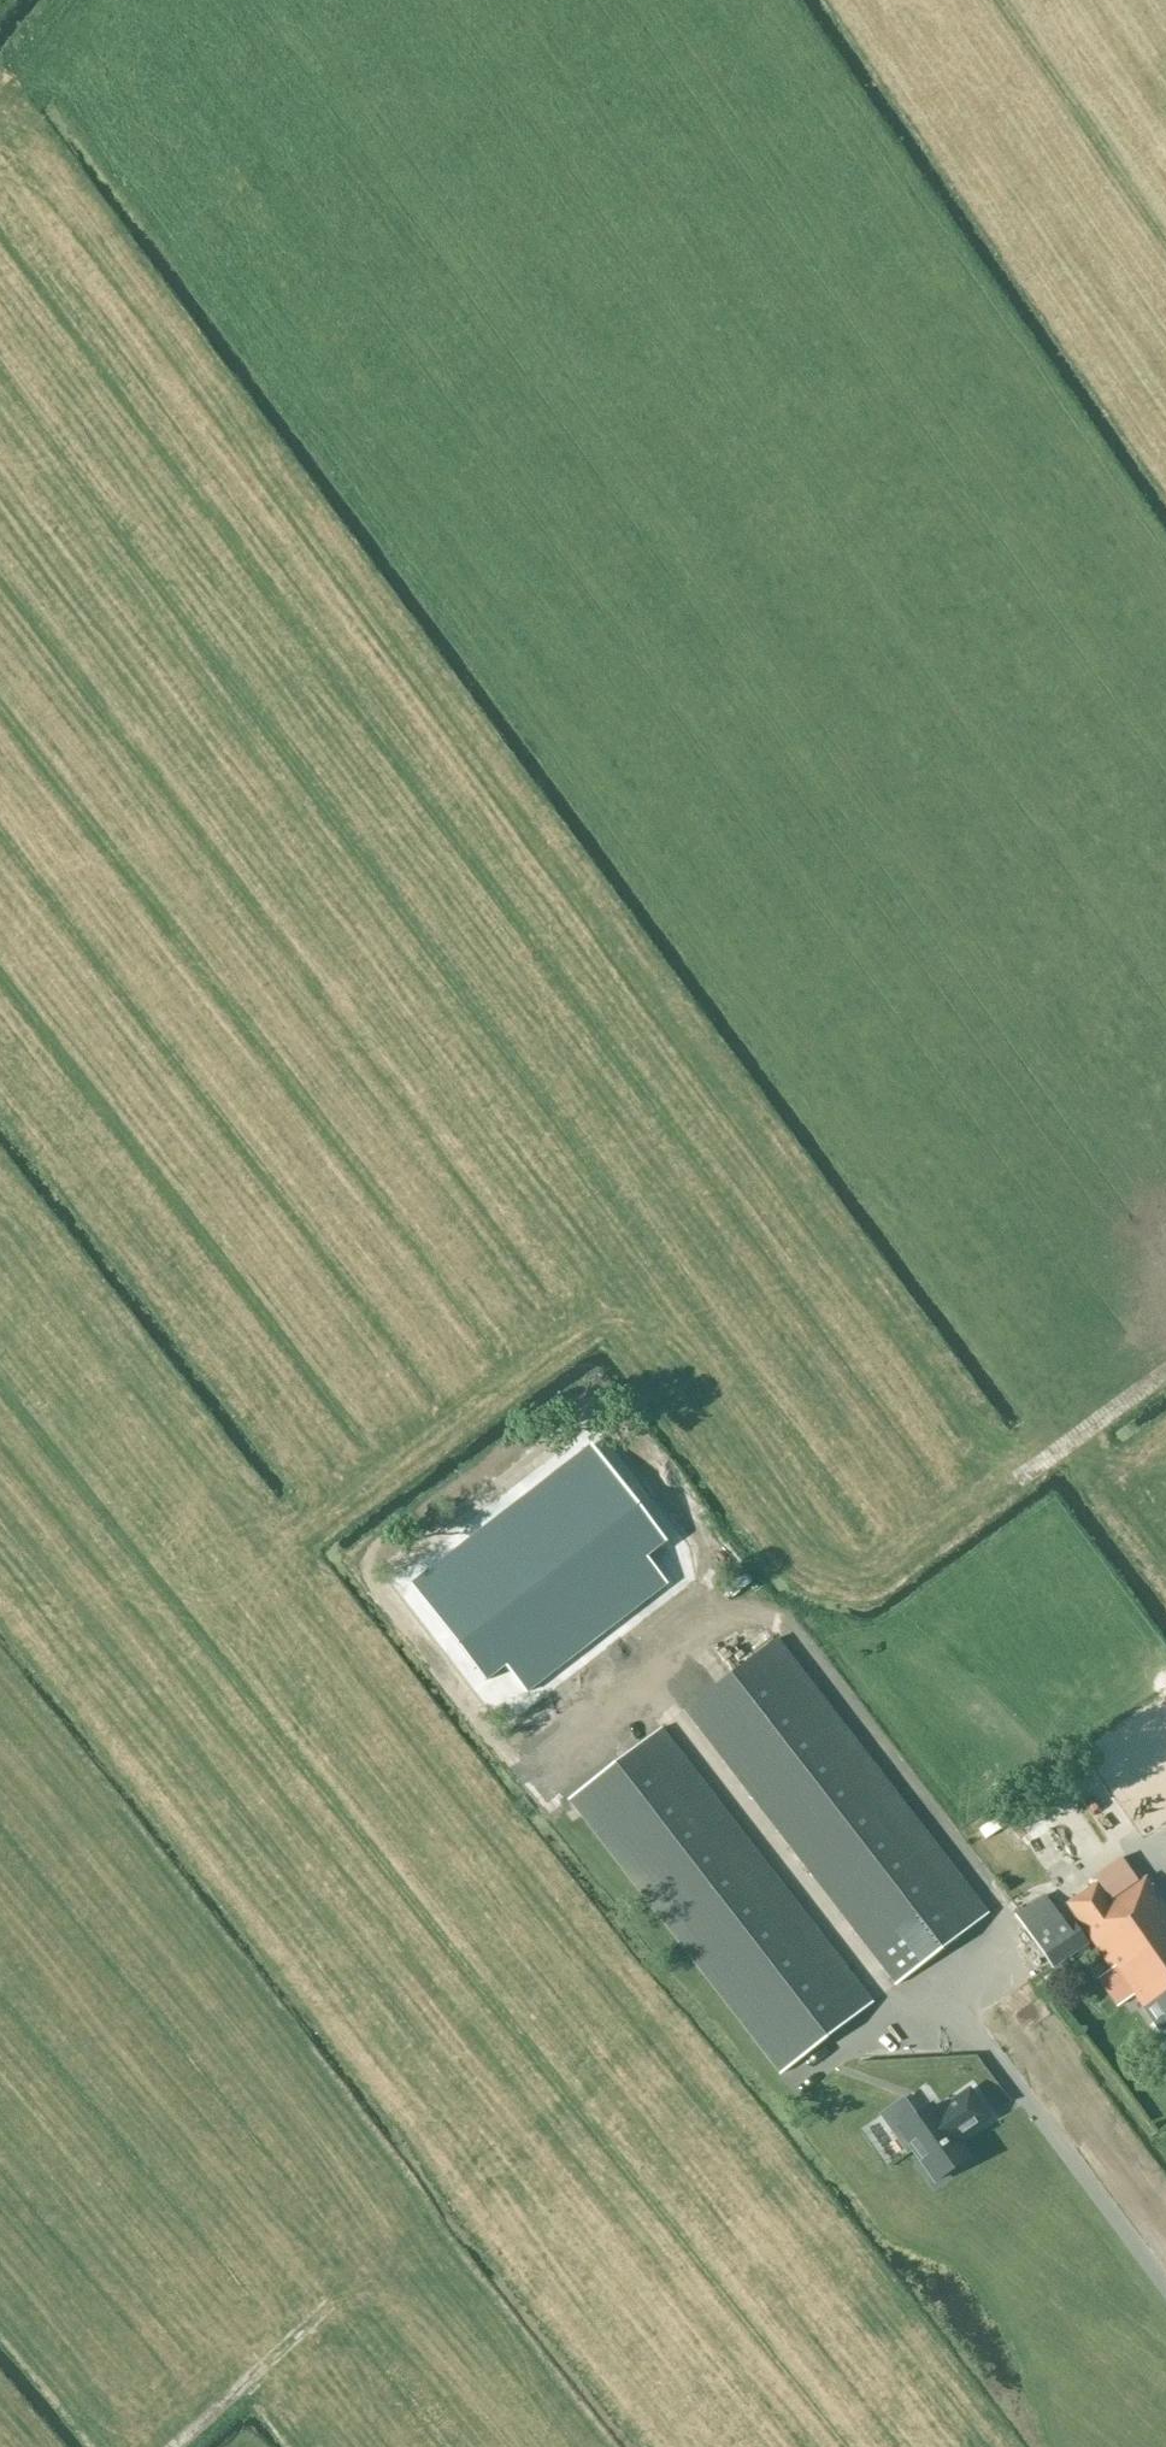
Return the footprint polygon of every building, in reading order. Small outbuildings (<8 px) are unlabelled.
[(895,1985),(988,1914),(776,1639),(684,1710),(895,1985)] [(780,2074),(872,2003),(661,1728),(568,1800),(780,2074)] [(1165,2028),(1165,1908),(1145,1878),(1109,1902),(1096,1883),(1066,1904),(1130,1997),(1159,2033),(1165,2028)] [(1051,1968),(1087,1943),(1071,1919),(1064,1924),(1044,1895),(1014,1916),(1051,1968)] [(922,2134),(884,2163),(901,2184),(906,2180),(929,2210),(961,2185),(948,2168),(979,2144),(958,2117),(927,2141),(922,2134)]
